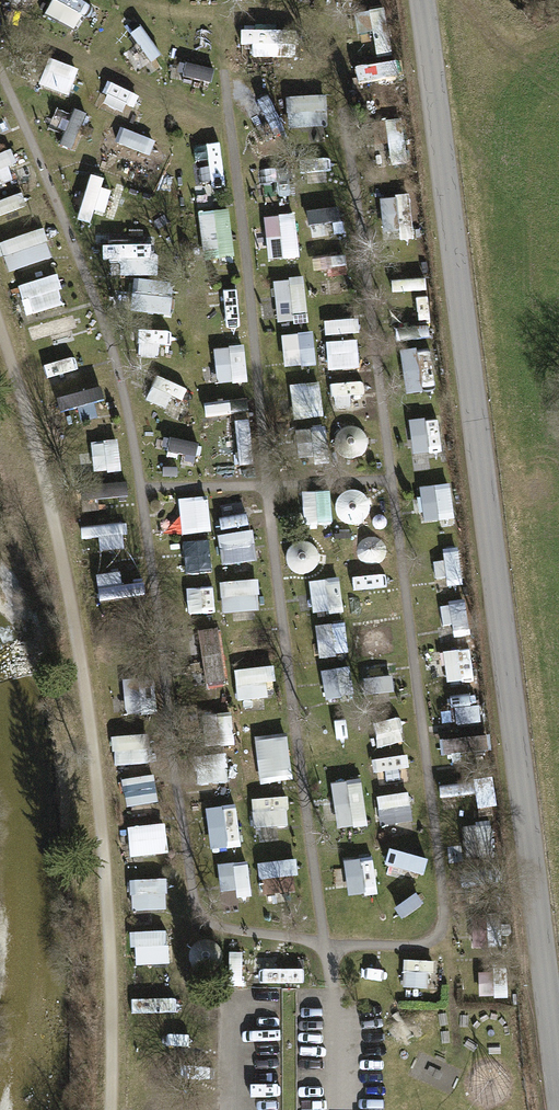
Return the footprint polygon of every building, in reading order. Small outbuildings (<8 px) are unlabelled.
[(24,11),(31,0),(8,0),(24,11)] [(66,14),(91,25),(99,5),(88,0),(72,0),(66,14)] [(369,12),(378,57),(396,53),(387,8),(369,12)] [(254,30),(241,30),(241,45),(253,45),(253,57),(279,57),(279,45),(291,45),(291,30),(278,30),(278,25),(254,25),(254,30)] [(49,57),(38,83),(68,96),(79,70),(49,57)] [(368,65),(371,95),(393,93),(389,62),(368,65)] [(111,83),(101,105),(127,116),(137,94),(111,83)] [(327,95),(285,97),(287,129),(329,126),(327,95)] [(87,119),(56,107),(46,132),(77,145),(87,119)] [(282,113),(253,115),(256,150),(284,148),(282,113)] [(384,120),(389,161),(405,160),(400,118),(384,120)] [(104,129),(94,157),(108,162),(110,155),(147,168),(146,172),(158,176),(167,152),(155,148),(158,140),(119,126),(116,133),(104,129)] [(222,151),(192,154),(197,194),(227,191),(222,151)] [(16,179),(9,153),(0,155),(0,183),(16,179)] [(29,204),(23,192),(0,201),(0,216),(29,204)] [(399,242),(414,241),(410,195),(395,196),(395,198),(380,199),(383,233),(398,231),(399,242)] [(345,207),(307,216),(310,229),(348,220),(345,207)] [(229,209),(198,214),(204,261),(235,256),(229,209)] [(295,214),(263,217),(267,259),(299,255),(295,214)] [(0,243),(0,246),(9,273),(54,258),(43,228),(0,243)] [(345,252),(314,254),(316,283),(347,281),(345,252)] [(389,259),(393,305),(423,302),(418,256),(389,259)] [(57,274),(17,287),(26,317),(66,304),(57,274)] [(301,277),(273,280),(277,323),(305,320),(301,277)] [(127,306),(160,317),(170,289),(136,278),(127,306)] [(208,292),(212,333),(241,330),(237,289),(208,292)] [(352,297),(323,300),(325,328),(355,324),(352,297)] [(315,335),(287,337),(289,365),(316,363),(315,335)] [(357,340),(327,343),(330,370),(360,367),(357,340)] [(214,349),(218,384),(247,381),(243,346),(214,349)] [(318,382),(291,385),(295,422),(323,419),(318,382)] [(92,394),(47,402),(50,419),(62,417),(63,424),(86,420),(85,414),(95,412),(92,394)] [(251,440),(248,407),(222,410),(224,437),(237,436),(237,441),(251,440)] [(416,442),(417,452),(446,449),(442,417),(413,421),(414,427),(406,428),(408,443),(416,442)] [(371,425),(339,427),(341,463),(373,461),(371,425)] [(323,427),(295,430),(299,468),(327,465),(323,427)] [(109,442),(71,447),(75,473),(112,467),(109,442)] [(127,508),(123,482),(86,487),(90,513),(127,508)] [(424,518),(450,514),(447,492),(421,496),(424,518)] [(330,493),(300,494),(303,531),(332,529),(330,493)] [(374,493),(346,494),(346,518),(374,518),(374,493)] [(206,497),(178,500),(181,536),(210,534),(206,497)] [(125,529),(99,530),(100,555),(126,554),(125,529)] [(258,565),(256,533),(221,535),(223,567),(258,565)] [(213,542),(183,548),(187,571),(217,565),(213,542)] [(440,550),(445,591),(460,590),(456,549),(440,550)] [(386,575),(356,576),(356,602),(387,601),(386,575)] [(338,578),(309,582),(314,616),(344,612),(338,578)] [(257,580),(219,583),(221,614),(260,610),(257,580)] [(188,583),(190,611),(217,609),(215,582),(188,583)] [(450,636),(451,643),(464,642),(461,608),(447,609),(448,617),(436,618),(438,637),(450,636)] [(389,618),(361,622),(363,635),(368,645),(388,643),(390,631),(389,618)] [(344,622),(316,626),(321,658),(348,654),(344,622)] [(225,665),(222,628),(188,630),(190,667),(225,665)] [(433,672),(441,681),(465,679),(463,650),(439,652),(432,663),(424,664),(424,672),(433,672)] [(392,663),(363,666),(366,694),(371,694),(372,706),(390,705),(389,692),(395,691),(392,663)] [(274,666),(233,670),(237,701),(241,701),(242,712),(263,709),(262,698),(268,698),(266,683),(276,681),(274,666)] [(350,670),(332,671),(332,675),(324,675),(325,699),(333,698),(334,706),(352,705),(350,670)] [(123,678),(125,714),(156,712),(154,675),(123,678)] [(444,695),(446,725),(473,722),(470,693),(444,695)] [(209,748),(234,746),(230,712),(205,715),(209,748)] [(400,716),(374,722),(379,744),(405,739),(400,716)] [(350,720),(325,721),(326,747),(351,746),(350,720)] [(261,780),(293,779),(291,732),(258,734),(261,780)] [(146,735),(112,737),(114,768),(148,766),(146,735)] [(457,762),(484,760),(483,735),(455,737),(457,762)] [(205,759),(208,788),(239,786),(236,756),(205,759)] [(380,785),(411,783),(409,758),(378,760),(380,785)] [(153,775),(121,780),(125,807),(157,802),(153,775)] [(330,783),(337,830),(368,826),(361,779),(330,783)] [(453,783),(456,816),(484,813),(481,780),(453,783)] [(408,794),(377,797),(381,826),(411,822),(408,794)] [(250,799),(252,827),(289,825),(287,797),(250,799)] [(243,844),(237,801),(223,803),(229,845),(243,844)] [(164,824),(127,828),(130,857),(166,853),(164,824)] [(461,828),(462,855),(490,853),(489,827),(461,828)] [(350,895),(378,893),(376,856),(349,857),(350,895)] [(289,862),(260,866),(263,895),(293,892),(289,862)] [(248,863),(220,866),(223,902),(252,899),(248,863)] [(166,879),(130,881),(131,910),(168,909),(166,879)] [(396,892),(399,917),(423,914),(420,888),(396,892)] [(168,956),(140,957),(142,984),(169,982),(168,956)] [(435,962),(404,960),(403,987),(428,988),(429,974),(435,975),(435,962)] [(494,999),(509,999),(508,963),(494,963),(494,972),(480,972),(480,996),(494,995),(494,999)]
